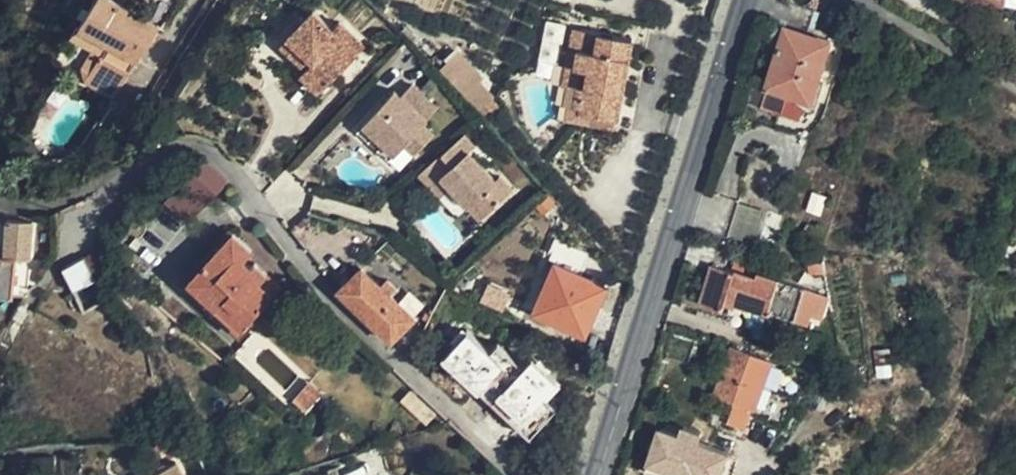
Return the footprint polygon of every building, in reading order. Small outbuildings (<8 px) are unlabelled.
[(152,17),(126,0),(88,0),(75,20),(105,39),(99,49),(95,47),(82,68),(109,85),(152,17)] [(1005,10),(1004,0),(955,0),(1005,10)] [(1005,10),(1015,2),(1015,0),(1004,0),(1005,10)] [(797,3),(789,30),(821,40),(827,20),(818,14),(815,15),(808,14),(803,12),(798,7),(797,3)] [(315,8),(290,33),(314,56),(308,63),(300,70),(320,90),(367,41),(343,18),(334,27),(315,8)] [(616,123),(632,41),(570,28),(558,85),(573,89),(570,109),(577,110),(576,117),(616,123)] [(821,40),(789,30),(770,87),(814,101),(832,44),(821,40)] [(314,56),(290,33),(283,40),(308,63),(314,56)] [(402,81),(369,114),(401,145),(408,138),(420,149),(438,131),(425,117),(440,101),(416,77),(407,86),(402,81)] [(401,145),(369,114),(362,121),(394,152),(401,145)] [(468,155),(474,149),(461,135),(434,158),(446,171),(436,180),(460,206),(469,197),(482,212),(503,193),(491,181),(478,167),(468,155)] [(408,138),(401,145),(413,156),(420,149),(408,138)] [(485,161),(474,149),(468,155),(478,167),(485,161)] [(227,178),(203,157),(163,199),(186,222),(227,178)] [(446,171),(434,158),(414,176),(450,215),(460,206),(436,180),(446,171)] [(491,181),(503,193),(509,188),(497,175),(491,181)] [(469,197),(460,206),(473,221),(482,212),(469,197)] [(26,255),(27,224),(1,221),(0,244),(0,254),(26,255)] [(256,281),(264,273),(253,261),(249,265),(240,257),(249,246),(231,229),(185,275),(213,303),(217,299),(240,321),(268,293),(256,281)] [(335,245),(314,265),(337,287),(335,290),(389,342),(415,315),(359,263),(356,266),(335,245)] [(106,268),(95,249),(62,266),(73,286),(93,276),(92,275),(106,268)] [(24,295),(26,255),(0,254),(0,294),(24,295)] [(584,336),(607,285),(552,261),(530,312),(584,336)] [(771,309),(781,277),(759,269),(757,274),(713,261),(701,299),(720,305),(724,294),(738,299),(771,309)] [(276,285),(264,273),(256,281),(268,293),(276,285)] [(796,282),(781,277),(771,309),(785,314),(796,282)] [(503,305),(510,290),(489,281),(483,297),(503,305)] [(720,305),(701,299),(699,307),(731,318),(738,299),(724,294),(720,305)] [(469,324),(443,350),(530,434),(560,404),(549,394),(564,380),(535,352),(525,363),(499,338),(491,346),(469,324)] [(734,400),(749,353),(731,346),(715,393),(734,400)] [(749,406),(754,406),(762,384),(757,383),(765,359),(749,353),(734,400),(749,406)] [(743,427),(749,406),(734,400),(727,421),(743,427)] [(648,460),(669,467),(691,474),(697,474),(698,471),(707,474),(717,446),(701,441),(705,431),(685,424),(681,433),(660,426),(648,460)] [(717,446),(707,474),(698,471),(697,474),(718,474),(727,450),(717,446)] [(648,460),(644,470),(658,474),(666,474),(669,467),(648,460)] [(173,462),(148,474),(180,474),(173,462)]
